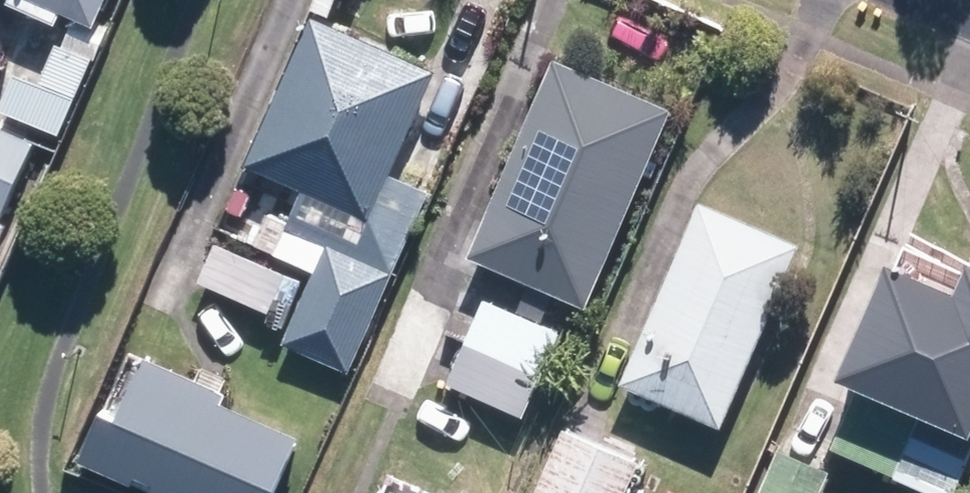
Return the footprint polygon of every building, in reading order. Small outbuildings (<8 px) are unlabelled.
[(64,19),(69,8),(101,23),(112,0),(24,0),(64,19)] [(446,67),(327,11),(257,158),(311,183),(280,249),(324,269),(290,341),(351,369),(437,186),(399,168),(446,67)] [(0,94),(0,108),(56,132),(88,57),(51,42),(34,80),(10,70),(0,94)] [(596,300),(683,99),(567,49),(480,250),(596,300)] [(29,146),(0,133),(0,213),(29,146)] [(822,242),(711,194),(632,376),(732,419),(788,289),(799,293),(822,242)] [(295,269),(225,238),(207,279),(277,310),(295,269)] [(909,238),(854,364),(935,399),(902,475),(944,492),(963,492),(969,476),(969,264),(909,238)] [(567,332),(492,298),(456,377),(531,411),(567,332)] [(94,455),(183,492),(284,492),(312,428),(237,396),(241,389),(157,353),(133,409),(117,402),(94,455)] [(576,424),(543,492),(635,492),(651,460),(576,424)] [(839,465),(782,442),(761,492),(827,492),(839,465)]
